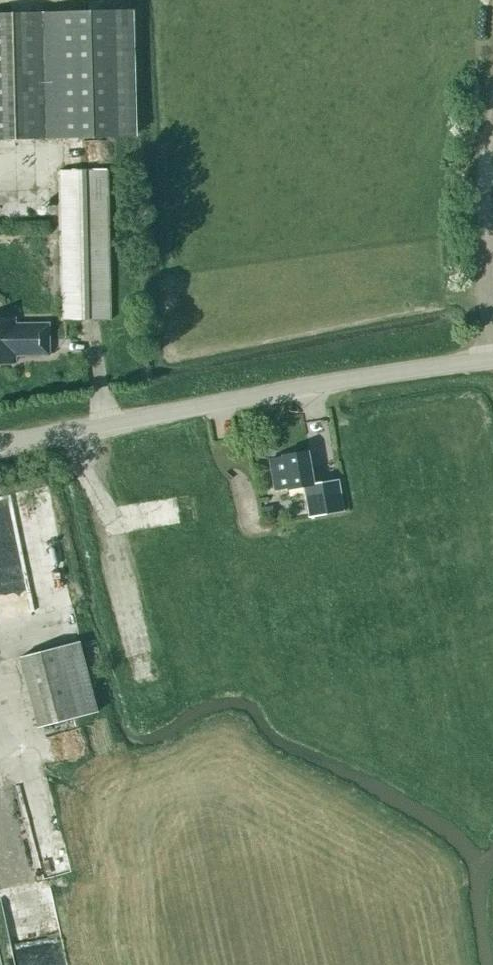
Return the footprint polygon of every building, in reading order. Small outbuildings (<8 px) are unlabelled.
[(133,136),(130,11),(0,15),(0,140),(133,136)] [(60,171),(61,233),(62,321),(111,320),(108,170),(60,171)] [(47,354),(46,326),(12,326),(12,319),(0,320),(0,363),(13,363),(13,355),(47,354)] [(342,512),(337,480),(313,484),(307,452),(282,456),(282,458),(270,460),(275,489),(287,487),(288,489),(304,486),(309,518),(342,512)] [(272,506),(261,508),(263,521),(274,519),(272,506)] [(24,523),(36,580),(62,574),(50,518),(24,523)] [(97,712),(79,642),(19,657),(37,728),(97,712)] [(44,878),(70,872),(47,776),(21,783),(44,878)]
